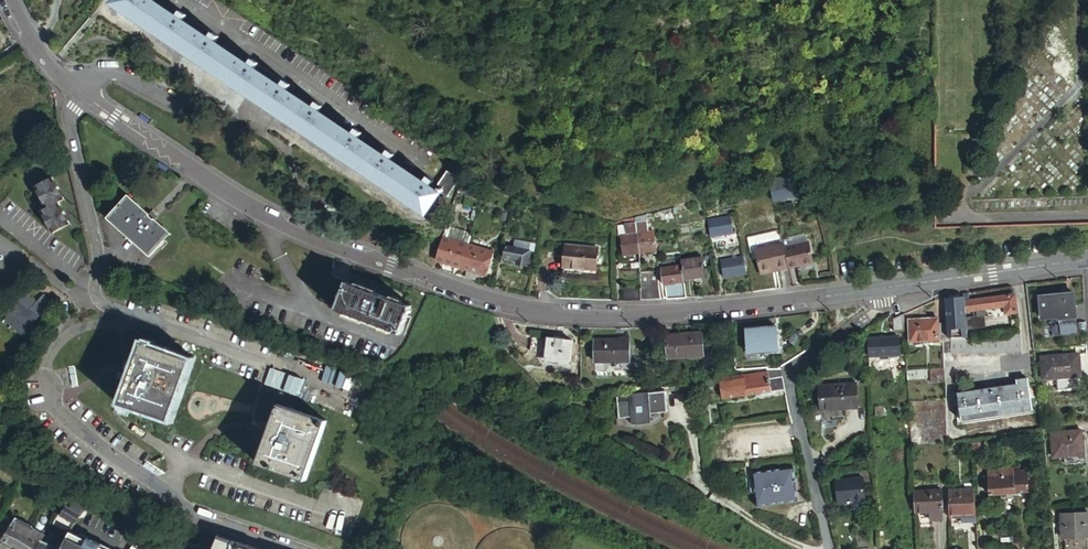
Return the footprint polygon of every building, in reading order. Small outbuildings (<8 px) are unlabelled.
[(446,171),(434,190),(437,192),(436,194),(232,55),(149,0),(115,0),(112,4),(217,75),(426,214),(440,194),(446,198),(458,180),(446,171)] [(138,118),(146,124),(149,120),(140,114),(138,118)] [(159,169),(167,175),(170,170),(161,164),(159,169)] [(794,196),(790,177),(772,181),(773,188),(770,189),(773,201),(794,196)] [(64,203),(53,181),(34,190),(45,212),(39,215),(50,238),(68,228),(57,207),(64,203)] [(729,191),(721,193),(723,200),(731,198),(729,191)] [(150,217),(126,197),(108,219),(150,256),(169,234),(150,217)] [(732,234),(729,217),(708,221),(711,237),(732,234)] [(639,254),(656,252),(653,232),(647,232),(645,222),(635,224),(639,254)] [(507,224),(504,239),(510,240),(513,226),(507,224)] [(639,254),(635,224),(625,225),(627,235),(621,236),(623,256),(639,254)] [(468,245),(442,237),(436,259),(444,261),(442,269),(452,273),(455,265),(461,267),(468,245)] [(535,253),(536,244),(529,243),(527,252),(530,253),(535,253)] [(494,253),(468,245),(461,267),(466,268),(464,276),(474,279),(476,272),(487,275),(494,253)] [(783,250),(782,245),(755,251),(762,278),(773,276),(772,272),(787,269),(783,250)] [(787,269),(788,273),(813,267),(808,245),(783,250),(787,269)] [(530,253),(527,252),(505,247),(503,257),(517,260),(516,264),(527,267),(530,253)] [(594,271),(596,250),(565,247),(563,268),(594,271)] [(701,258),(680,261),(681,266),(683,280),(704,277),(701,258)] [(744,275),(742,258),(721,261),(723,277),(744,275)] [(667,299),(686,298),(683,280),(681,266),(674,267),(673,261),(662,262),(662,268),(661,268),(663,285),(665,285),(667,299)] [(658,286),(656,272),(639,273),(640,286),(640,301),(652,300),(650,287),(658,286)] [(652,300),(662,300),(658,272),(656,272),(658,286),(650,287),(652,300)] [(392,301),(347,284),(337,311),(401,334),(408,314),(410,315),(411,313),(409,312),(410,307),(392,301)] [(640,301),(640,286),(622,286),(622,301),(640,301)] [(119,290),(115,301),(125,304),(129,293),(119,290)] [(33,307),(36,304),(24,293),(9,310),(12,312),(6,318),(31,342),(43,330),(35,322),(41,315),(33,307)] [(1014,294),(965,300),(966,312),(976,311),(976,317),(985,316),(984,309),(1004,307),(1005,314),(1016,313),(1014,294)] [(1077,324),(1074,295),(1039,298),(1041,319),(1058,318),(1059,325),(1077,324)] [(43,296),(36,304),(33,307),(41,315),(45,318),(55,307),(43,296)] [(950,338),(967,337),(966,312),(965,300),(964,297),(945,298),(946,323),(948,338),(950,338)] [(942,338),(948,338),(946,323),(938,323),(937,319),(925,319),(924,305),(903,314),(903,321),(908,320),(910,342),(938,340),(938,338),(942,338)] [(903,331),(903,321),(903,314),(892,319),(893,331),(903,331)] [(776,327),(746,329),(748,353),(778,351),(776,327)] [(1006,336),(967,337),(950,338),(951,353),(951,354),(1021,353),(1019,330),(1006,336)] [(701,333),(666,335),(668,359),(704,356),(701,333)] [(572,342),(532,337),(530,351),(546,354),(545,359),(569,363),(572,342)] [(620,340),(595,340),(595,362),(629,362),(629,337),(620,337),(620,340)] [(898,337),(867,339),(868,358),(900,356),(898,337)] [(951,353),(950,338),(948,338),(942,338),(943,354),(951,353)] [(146,345),(143,344),(135,366),(122,403),(171,420),(191,361),(149,346),(150,343),(147,342),(146,345)] [(1080,377),(1078,355),(1041,357),(1043,380),(1080,377)] [(784,389),(780,369),(766,369),(767,372),(720,379),(723,398),(746,394),(746,395),(784,389)] [(944,383),(944,369),(929,370),(930,383),(944,383)] [(927,371),(906,371),(907,384),(927,383),(927,371)] [(699,382),(700,388),(720,385),(719,379),(699,382)] [(1040,413),(1039,398),(1030,399),(1027,379),(1016,381),(1017,385),(1017,389),(957,397),(959,410),(955,411),(957,426),(1040,413)] [(857,409),(855,384),(818,386),(820,411),(857,409)] [(1017,389),(1017,385),(957,394),(957,397),(1017,389)] [(664,390),(616,396),(619,418),(632,417),(632,424),(652,422),(651,413),(667,411),(664,390)] [(908,402),(910,446),(946,444),(944,401),(908,402)] [(326,421),(278,404),(268,435),(258,464),(306,481),(326,421)] [(882,416),(882,406),(874,407),(875,416),(882,416)] [(1083,463),(1081,432),(1051,434),(1053,457),(1064,457),(1065,464),(1083,463)] [(794,468),(753,475),(756,495),(758,510),(800,503),(794,468)] [(1015,494),(1013,474),(987,476),(988,496),(1015,494)] [(756,495),(753,475),(745,476),(748,497),(756,495)] [(866,507),(862,478),(835,481),(838,504),(847,503),(847,500),(852,500),(852,502),(853,508),(866,507)] [(972,489),(948,490),(949,518),(961,518),(975,517),(972,489)] [(941,490),(913,491),(914,513),(927,512),(928,520),(940,520),(940,512),(942,512),(941,490)] [(74,525),(79,515),(64,507),(59,516),(74,525)] [(1060,515),(1062,539),(1087,538),(1087,514),(1060,515)] [(44,535),(31,527),(15,520),(3,542),(14,546),(18,548),(36,548),(40,542),(44,535)] [(51,533),(46,540),(58,546),(62,539),(51,533)] [(62,548),(102,548),(96,546),(98,542),(88,538),(87,541),(69,533),(62,548)] [(44,543),(55,548),(62,548),(58,546),(46,540),(44,543)] [(232,540),(229,548),(258,548),(232,540)]
